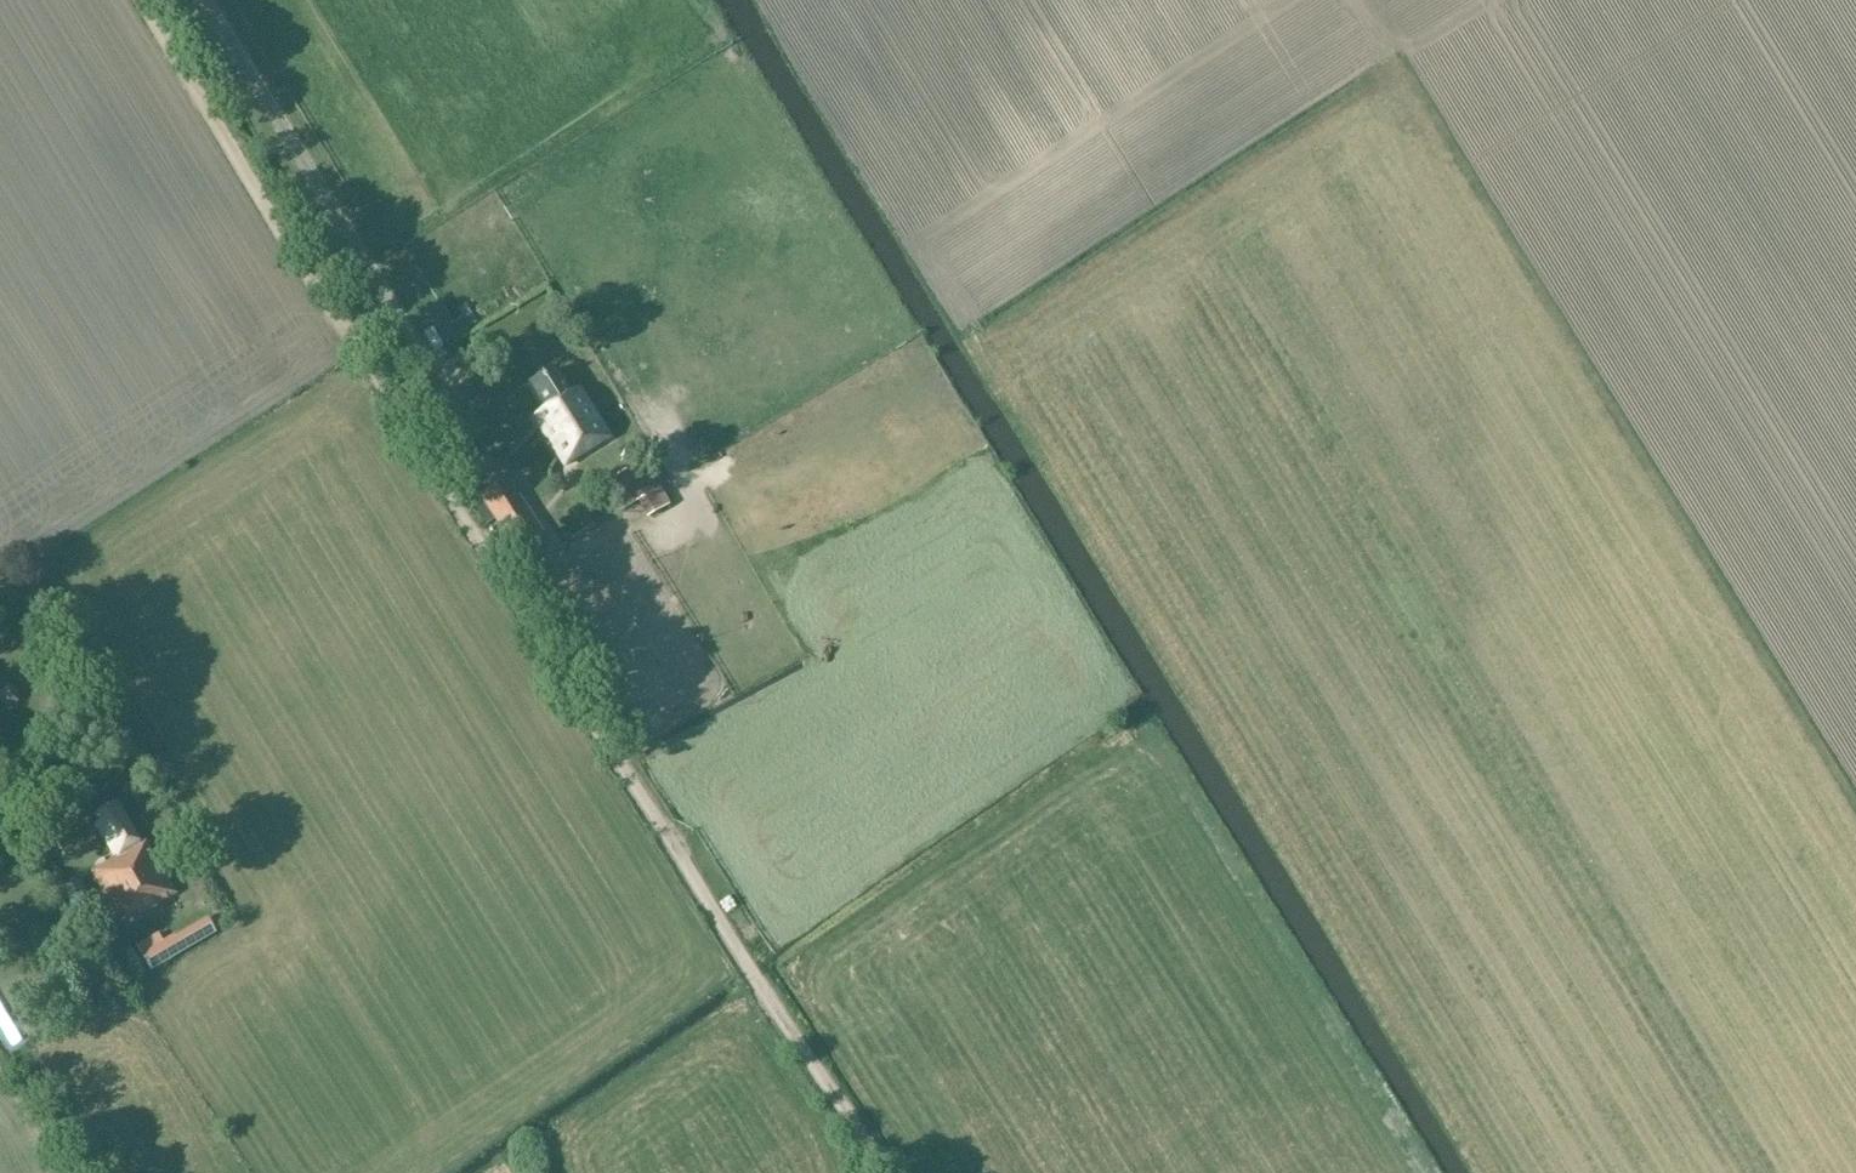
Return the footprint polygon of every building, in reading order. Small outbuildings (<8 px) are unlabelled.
[(439,334),(454,324),(441,303),(425,312),(439,334)] [(564,469),(606,442),(612,438),(581,390),(574,394),(555,367),(528,385),(544,409),(531,418),(564,469)] [(653,481),(642,462),(614,479),(631,507),(638,502),(648,519),(669,506),(655,479),(653,481)] [(545,539),(528,511),(509,478),(481,495),(517,556),(545,539)] [(138,910),(140,914),(176,894),(146,842),(141,844),(117,802),(97,814),(101,821),(96,824),(116,859),(92,872),(120,921),(138,910)] [(176,936),(163,943),(158,933),(136,946),(150,971),(185,952),(176,936)]
